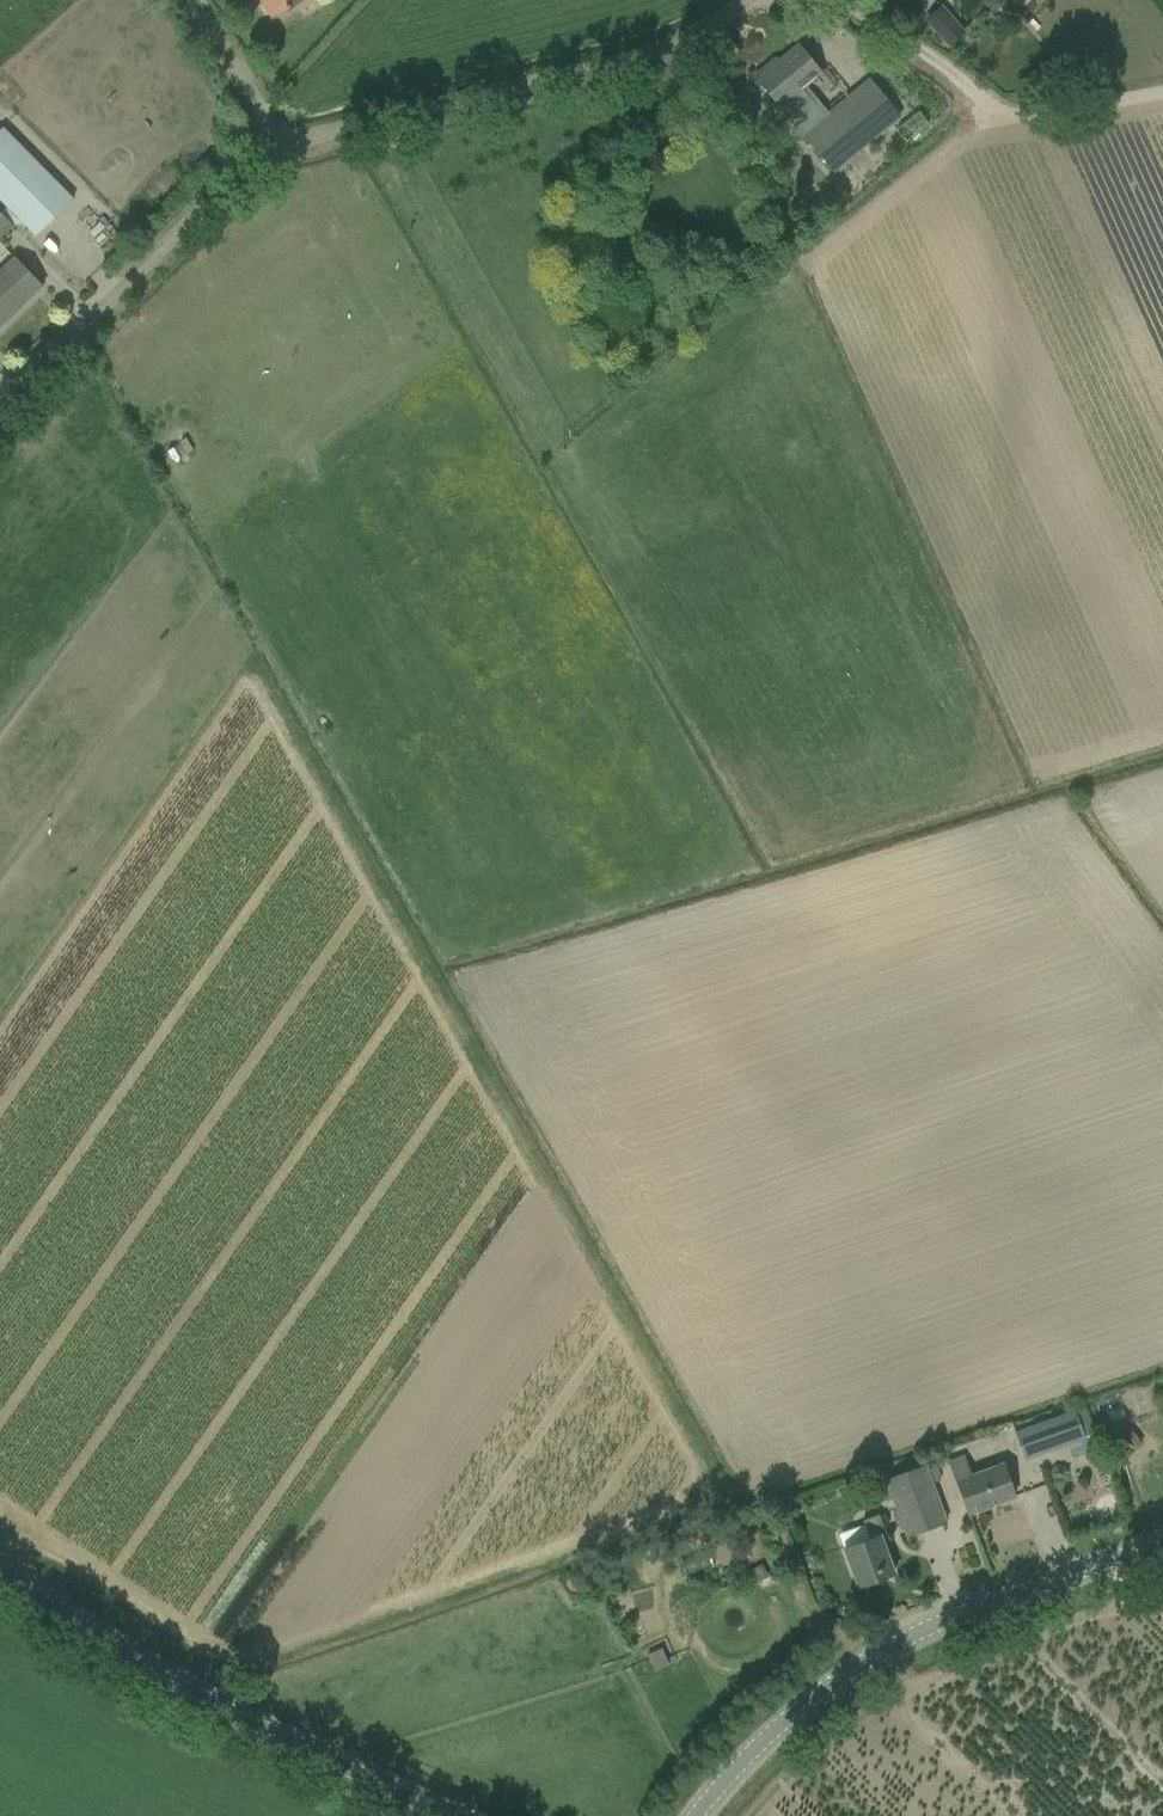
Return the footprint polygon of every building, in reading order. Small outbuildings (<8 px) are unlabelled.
[(271,17),(300,0),(261,0),(271,17)] [(965,32),(940,5),(924,19),(949,46),(965,32)] [(775,59),(755,76),(770,94),(788,116),(808,99),(800,89),(820,73),(798,45),(778,62),(775,59)] [(803,134),(803,135),(810,143),(826,162),(833,171),(859,150),(897,119),(898,118),(900,117),(869,80),(823,117),(807,131),(803,134)] [(5,130),(0,135),(0,198),(18,216),(35,233),(65,204),(72,198),(5,130)] [(14,228),(12,226),(0,214),(0,242),(14,228)] [(1,323),(3,325),(4,324),(2,322),(25,300),(27,301),(43,286),(26,269),(15,258),(14,257),(0,271),(0,324),(1,323)] [(185,467),(202,456),(195,444),(178,455),(185,467)] [(1117,1425),(1136,1417),(1130,1403),(1111,1411),(1117,1425)] [(1015,1431),(1025,1460),(1085,1438),(1075,1410),(1015,1431)] [(949,1462),(960,1491),(968,1513),(1014,1496),(1002,1463),(970,1475),(963,1457),(949,1462)] [(1055,1464),(1049,1472),(1053,1481),(1063,1482),(1068,1474),(1064,1465),(1055,1464)] [(886,1480),(899,1514),(907,1536),(945,1522),(937,1499),(924,1465),(886,1480)] [(838,1534),(843,1547),(857,1586),(894,1573),(880,1535),(886,1534),(879,1514),(862,1520),(864,1524),(838,1534)] [(1077,1535),(1090,1531),(1085,1514),(1072,1517),(1077,1535)] [(761,1563),(752,1569),(758,1579),(768,1573),(761,1563)] [(684,1673),(685,1654),(660,1653),(659,1671),(684,1673)]
